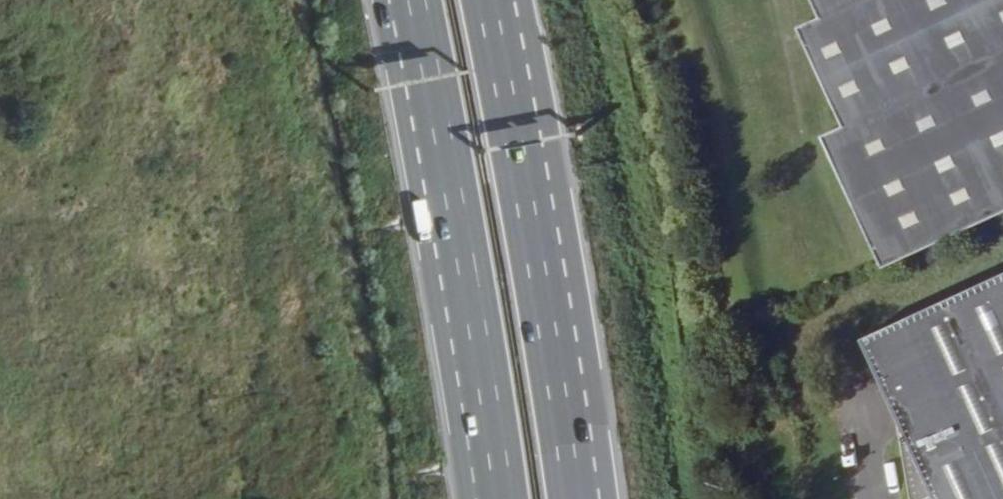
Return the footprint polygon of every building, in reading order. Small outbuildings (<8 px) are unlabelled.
[(1002,213),(1002,0),(815,0),(823,16),(801,26),(846,125),(824,135),(885,267),(1002,213)] [(869,339),(908,423),(919,498),(1002,498),(1002,277),(869,339)]
